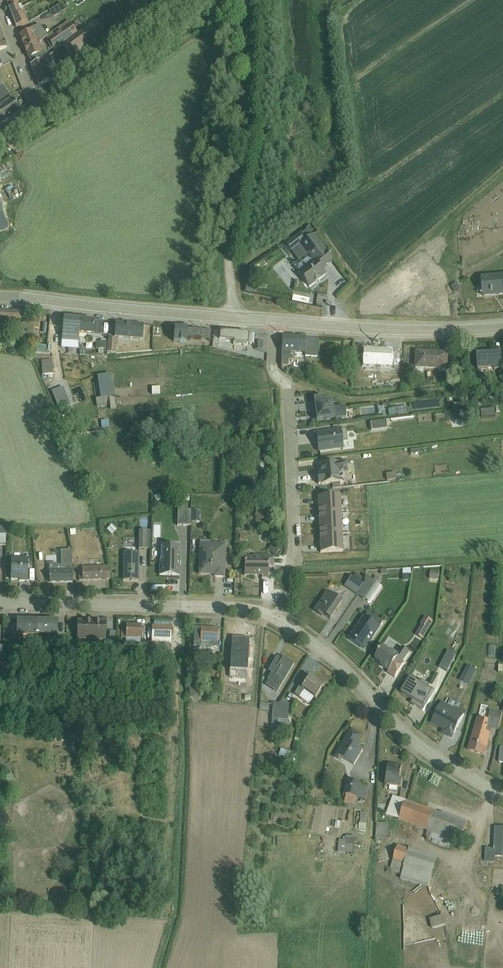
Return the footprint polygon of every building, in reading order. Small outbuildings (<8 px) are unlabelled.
[(135,8),(147,0),(129,0),(135,8)] [(9,10),(16,28),(28,24),(24,14),(19,16),(16,8),(9,10)] [(63,46),(70,56),(100,34),(93,24),(63,46)] [(47,40),(54,50),(77,34),(70,25),(47,40)] [(31,65),(31,66),(39,63),(46,58),(44,52),(40,54),(34,39),(36,38),(40,43),(47,38),(38,27),(22,32),(23,35),(20,36),(29,58),(32,65),(31,65)] [(50,55),(58,65),(61,62),(54,53),(50,55)] [(39,63),(31,66),(39,87),(51,82),(46,69),(54,64),(49,56),(46,58),(39,63)] [(0,88),(0,123),(1,125),(20,112),(12,101),(3,86),(0,88)] [(8,200),(7,199),(9,199),(5,190),(4,190),(4,189),(0,191),(0,204),(8,200)] [(308,229),(286,246),(299,262),(293,266),(299,275),(299,277),(301,280),(303,280),(309,287),(315,283),(315,282),(316,283),(320,280),(319,280),(326,274),(322,269),(333,261),(325,251),(326,251),(325,249),(323,246),(314,234),(312,235),(309,231),(308,229)] [(251,267),(249,277),(256,279),(258,268),(251,267)] [(482,277),(484,297),(502,296),(502,276),(482,277)] [(248,279),(246,290),(257,293),(258,289),(254,288),(255,281),(248,279)] [(457,282),(451,285),(455,292),(460,289),(457,282)] [(12,331),(12,324),(18,324),(19,313),(0,311),(0,331),(12,331)] [(63,328),(61,349),(79,350),(78,339),(80,320),(66,319),(63,319),(63,328)] [(102,337),(103,324),(103,322),(101,322),(95,321),(84,320),(82,320),(80,320),(78,339),(100,340),(100,336),(102,337)] [(116,324),(114,338),(142,340),(144,326),(132,325),(124,325),(124,324),(116,324)] [(187,332),(187,330),(175,329),(173,346),(186,347),(186,342),(201,343),(202,333),(187,332)] [(202,333),(201,343),(211,343),(212,332),(187,330),(187,332),(202,333)] [(220,332),(219,341),(233,342),(233,345),(248,346),(248,344),(249,335),(220,332)] [(282,338),(281,367),(288,367),(288,362),(291,362),(291,354),(305,354),(305,350),(306,339),(282,338)] [(318,340),(306,339),(305,350),(318,351),(318,340)] [(107,342),(96,342),(96,349),(98,349),(98,354),(105,354),(105,349),(106,349),(107,342)] [(364,350),(363,368),(391,369),(392,351),(391,351),(391,352),(365,350),(364,350)] [(391,369),(391,371),(399,371),(400,352),(392,351),(391,369)] [(416,352),(415,369),(447,371),(448,354),(416,352)] [(478,355),(479,371),(494,371),(495,376),(502,375),(502,373),(502,359),(502,354),(478,355)] [(52,360),(41,361),(42,375),(53,374),(52,360)] [(467,367),(458,368),(458,380),(468,380),(467,367)] [(110,375),(97,376),(100,398),(113,397),(110,375)] [(63,387),(52,392),(59,410),(70,406),(63,387)] [(78,392),(81,401),(88,399),(85,390),(78,392)] [(313,396),(311,396),(314,414),(315,414),(316,422),(346,417),(345,406),(333,408),(332,401),(324,402),(324,398),(314,399),(313,396)] [(115,398),(96,400),(97,408),(110,406),(110,410),(117,409),(115,398)] [(407,407),(387,409),(389,417),(408,414),(407,407)] [(495,408),(479,410),(480,421),(496,419),(495,408)] [(111,420),(101,421),(102,428),(109,428),(109,424),(111,424),(111,420)] [(386,421),(370,423),(371,431),(387,429),(386,421)] [(346,430),(314,434),(315,444),(318,444),(319,452),(343,449),(343,442),(347,442),(346,430)] [(236,453),(222,454),(223,461),(236,460),(236,453)] [(317,477),(316,478),(317,481),(318,482),(318,485),(322,485),(332,484),(339,483),(340,483),(339,474),(348,473),(346,461),(319,465),(320,474),(317,474),(317,477)] [(395,473),(386,474),(387,481),(396,480),(395,473)] [(341,496),(318,497),(318,500),(319,515),(341,514),(341,496)] [(188,503),(178,503),(177,527),(190,527),(191,511),(188,511),(188,503)] [(264,508),(256,510),(259,521),(267,520),(264,508)] [(341,514),(319,515),(320,535),(342,534),(341,514)] [(154,537),(163,537),(163,523),(154,523),(154,537)] [(9,544),(9,525),(0,525),(0,544),(9,544)] [(112,525),(107,530),(112,535),(117,530),(112,525)] [(222,527),(221,537),(233,537),(233,528),(222,527)] [(99,529),(90,530),(92,538),(100,537),(99,529)] [(124,548),(123,581),(139,582),(139,554),(138,554),(139,550),(146,550),(146,542),(150,542),(150,531),(139,531),(138,548),(124,548)] [(342,534),(320,535),(321,553),(343,552),(342,534)] [(225,545),(200,545),(199,575),(211,575),(211,574),(214,574),(214,577),(224,578),(225,545)] [(275,545),(270,551),(275,556),(280,551),(275,545)] [(160,546),(159,576),(179,577),(180,565),(180,564),(181,561),(181,559),(180,558),(180,547),(160,546)] [(57,564),(49,564),(50,582),(73,582),(72,556),(71,551),(61,551),(61,566),(57,566),(57,564)] [(253,558),(245,558),(244,576),(262,576),(262,579),(268,579),(269,568),(273,568),(273,559),(267,559),(267,556),(253,556),(253,558)] [(11,570),(11,580),(19,581),(19,582),(28,582),(28,559),(12,558),(12,570),(11,570)] [(82,570),(78,570),(79,581),(110,580),(108,567),(103,567),(102,560),(97,560),(97,558),(89,558),(89,562),(81,562),(81,568),(82,567),(82,570)] [(411,569),(402,570),(403,582),(409,582),(409,575),(411,575),(411,569)] [(432,581),(442,582),(442,571),(433,570),(432,581)] [(351,577),(344,587),(356,596),(363,586),(360,583),(363,579),(356,574),(353,578),(351,577)] [(363,586),(356,596),(364,601),(364,600),(371,604),(382,588),(376,583),(379,579),(375,577),(373,581),(365,576),(363,586)] [(327,592),(314,611),(322,617),(323,615),(330,620),(342,603),(327,592)] [(368,614),(350,641),(365,651),(383,623),(368,614)] [(37,621),(17,620),(17,636),(30,636),(30,645),(37,645),(37,621)] [(37,621),(37,645),(44,646),(44,643),(44,637),(44,636),(57,637),(58,621),(37,621)] [(106,622),(77,622),(77,640),(106,641),(106,622)] [(122,625),(122,639),(126,639),(141,640),(144,640),(145,630),(141,630),(142,626),(122,625)] [(152,644),(152,645),(154,645),(154,650),(170,651),(171,638),(171,636),(171,627),(153,626),(152,644)] [(195,628),(194,647),(217,648),(217,629),(195,628)] [(107,643),(107,647),(115,648),(116,632),(110,631),(109,643),(107,643)] [(120,643),(120,648),(136,649),(136,643),(141,644),(141,643),(141,640),(126,639),(125,642),(125,643),(120,643)] [(232,640),(229,678),(253,680),(254,658),(248,658),(249,641),(232,640)] [(384,648),(376,660),(383,665),(382,667),(389,672),(388,674),(395,679),(405,664),(404,663),(410,654),(402,648),(398,655),(392,651),(391,652),(384,648)] [(448,652),(439,668),(447,672),(455,656),(448,652)] [(271,682),(268,688),(276,693),(293,665),(284,659),(282,662),(277,659),(269,673),(271,674),(268,680),(271,682)] [(467,666),(460,681),(469,686),(477,671),(467,666)] [(301,683),(294,695),(309,705),(314,699),(315,699),(324,687),(310,677),(304,685),(301,683)] [(411,679),(401,694),(416,703),(414,707),(423,712),(430,701),(429,700),(433,693),(429,690),(431,686),(422,681),(420,685),(411,679)] [(190,686),(190,698),(198,698),(199,686),(190,686)] [(273,704),(271,732),(277,733),(279,705),(273,704)] [(442,704),(432,724),(445,731),(443,734),(452,739),(465,715),(442,704)] [(277,733),(277,734),(281,734),(282,725),(288,726),(289,705),(279,705),(277,733)] [(478,719),(469,752),(484,756),(492,730),(499,731),(502,714),(490,711),(488,722),(478,719)] [(352,731),(335,759),(339,761),(341,759),(355,767),(364,751),(356,747),(362,737),(352,731)] [(389,765),(386,786),(390,787),(398,788),(402,789),(403,781),(400,780),(402,767),(389,765)] [(348,781),(344,796),(347,796),(347,797),(345,804),(355,806),(357,799),(365,801),(368,789),(361,788),(362,784),(348,781)] [(393,797),(386,816),(400,821),(407,802),(405,802),(393,797)] [(400,821),(399,823),(428,833),(426,837),(429,838),(429,839),(433,841),(432,844),(449,850),(452,842),(461,845),(468,823),(442,814),(442,815),(407,802),(400,821)] [(359,824),(359,831),(367,832),(367,825),(366,825),(367,814),(361,814),(360,825),(359,824)] [(377,824),(376,841),(388,842),(389,825),(377,824)] [(485,864),(495,865),(496,858),(502,859),(502,830),(496,829),(495,850),(486,850),(485,864)] [(339,841),(338,853),(342,854),(341,857),(351,859),(352,855),(356,855),(357,839),(347,837),(346,841),(339,841)] [(398,847),(390,872),(401,876),(400,880),(428,888),(438,858),(409,849),(409,850),(398,847)] [(86,851),(74,854),(77,865),(94,861),(91,849),(86,851)] [(316,861),(314,873),(322,874),(324,862),(316,861)] [(446,916),(430,920),(432,930),(449,925),(446,916)]
